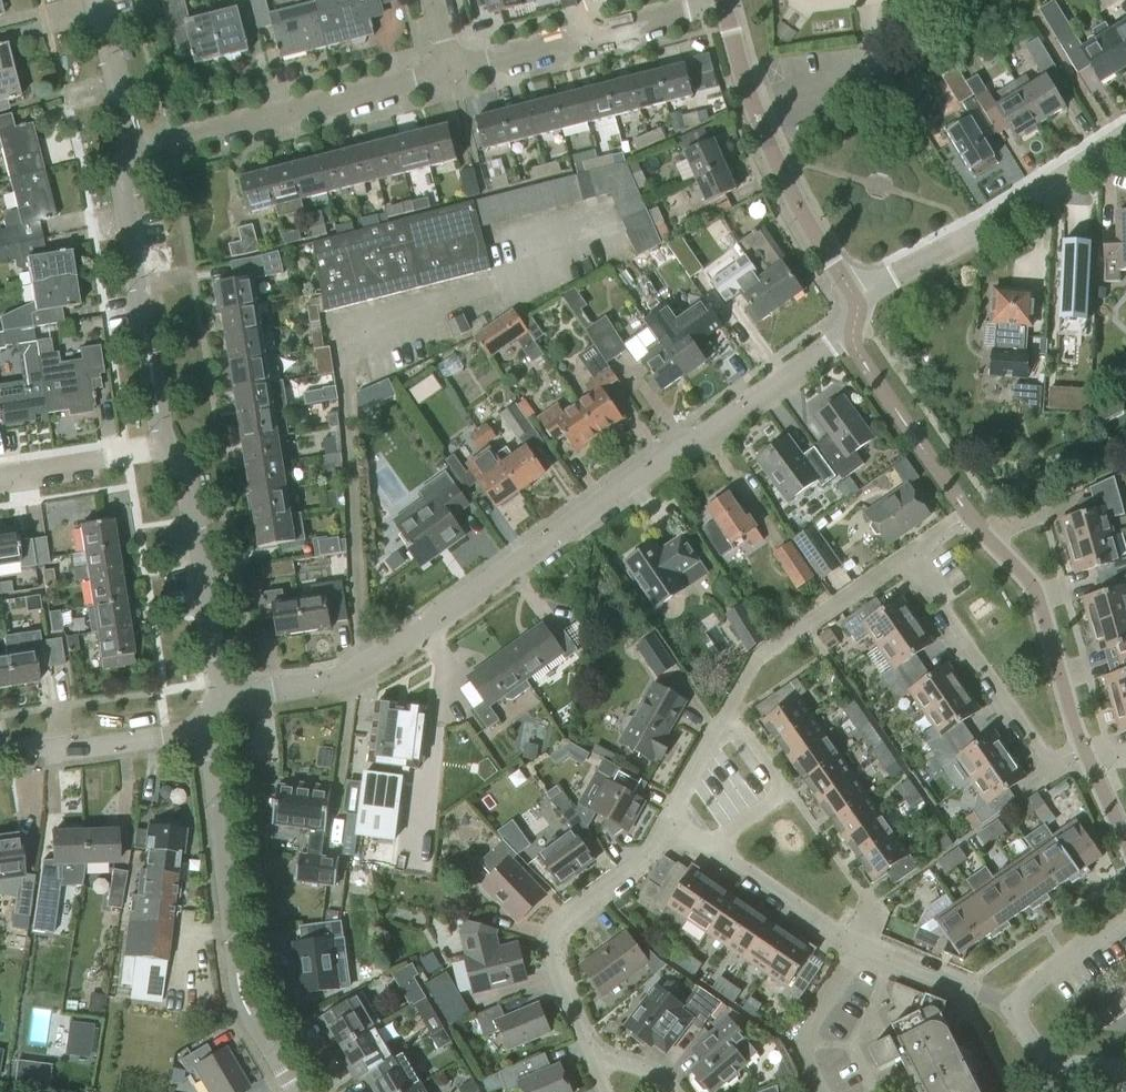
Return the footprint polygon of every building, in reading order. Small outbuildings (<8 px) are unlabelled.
[(212,14),(190,19),(185,0),(170,0),(163,2),(172,36),(176,35),(178,46),(186,44),(187,49),(191,48),(196,64),(223,57),(212,14)] [(266,0),(251,0),(258,28),(272,25),(271,24),(272,24),(269,13),(266,0)] [(327,46),(352,40),(356,44),(365,42),(366,36),(373,34),(369,16),(383,12),(380,0),(316,0),(316,1),(327,46)] [(480,8),(488,6),(490,14),(534,3),(533,0),(478,0),(480,8)] [(1061,44),(1076,36),(1054,0),(1040,9),(1061,44)] [(272,24),(271,24),(272,25),(280,58),(327,46),(316,1),(269,13),(272,24)] [(212,14),(223,57),(249,51),(238,8),(212,14)] [(1110,31),(1125,58),(1125,22),(1110,31)] [(1097,40),(1081,49),(1101,82),(1125,67),(1125,58),(1110,31),(1105,23),(1092,31),(1097,40)] [(1025,46),(1041,73),(1054,66),(1038,38),(1025,46)] [(13,70),(6,43),(0,44),(0,73),(13,70)] [(713,71),(708,54),(694,57),(698,74),(713,71)] [(659,72),(667,103),(693,96),(685,65),(659,72)] [(959,103),(963,101),(965,105),(976,98),(966,82),(957,68),(943,77),(959,103)] [(13,70),(0,73),(0,111),(5,109),(3,100),(20,96),(13,70)] [(667,103),(659,72),(633,78),(641,110),(667,103)] [(991,96),(978,75),(966,82),(976,98),(982,109),(994,102),(991,96)] [(1046,76),(1032,84),(1027,75),(1015,82),(1039,123),(1065,108),(1046,76)] [(641,110),(633,78),(607,85),(615,116),(641,110)] [(991,96),(994,102),(1016,138),(1024,132),(1027,136),(1038,129),(1036,125),(1039,123),(1015,82),(991,96)] [(615,116),(607,85),(581,92),(589,123),(615,116)] [(581,92),(555,98),(563,130),(589,123),(581,92)] [(555,98),(529,105),(537,136),(563,130),(555,98)] [(982,109),(976,98),(965,105),(963,106),(971,118),(946,133),(970,172),(995,157),(982,136),(994,129),(982,109)] [(537,136),(529,105),(503,111),(511,143),(537,136)] [(511,143),(503,111),(476,118),(484,150),(511,143)] [(685,127),(700,123),(697,113),(683,117),(685,127)] [(1,148),(9,179),(44,169),(32,122),(0,130),(0,149),(1,148)] [(421,131),(431,168),(457,161),(448,124),(421,131)] [(661,128),(647,135),(651,144),(665,138),(661,128)] [(421,131),(395,138),(404,174),(431,168),(421,131)] [(647,135),(633,141),(637,150),(651,144),(647,135)] [(395,138),(369,144),(379,181),(404,174),(395,138)] [(695,178),(725,165),(714,140),(685,153),(695,178)] [(379,181),(369,144),(343,151),(353,188),(354,187),(357,197),(367,195),(365,184),(379,181)] [(601,170),(598,158),(596,150),(573,156),(578,175),(590,172),(601,170)] [(343,151),(318,157),(327,194),(353,188),(343,151)] [(613,155),(598,158),(601,170),(603,169),(626,163),(622,153),(613,156),(613,155)] [(318,157),(292,164),(301,201),(327,194),(318,157)] [(543,165),(546,176),(561,172),(558,162),(543,165)] [(626,163),(603,169),(609,194),(611,194),(617,207),(641,197),(638,189),(631,175),(626,163)] [(292,164),(266,171),(276,207),(275,208),(278,217),(291,214),(289,204),(301,201),(292,164)] [(546,176),(543,165),(529,169),(532,180),(546,176)] [(725,165),(695,178),(706,203),(736,190),(725,165)] [(480,195),(473,168),(458,172),(465,199),(480,195)] [(0,230),(0,246),(19,242),(15,226),(20,225),(55,216),(44,169),(9,179),(17,211),(9,213),(5,220),(3,220),(5,228),(0,230)] [(603,169),(601,170),(590,172),(596,198),(609,194),(603,169)] [(276,207),(266,171),(240,178),(249,214),(275,208),(276,207)] [(641,171),(631,175),(638,189),(648,185),(641,171)] [(578,175),(577,176),(584,201),(596,198),(590,172),(578,175)] [(506,175),(491,178),(494,190),(509,186),(506,175)] [(584,201),(577,176),(564,179),(571,204),(584,201)] [(564,179),(551,182),(558,208),(571,204),(564,179)] [(551,182),(538,186),(545,211),(558,208),(551,182)] [(545,211),(538,186),(525,189),(532,214),(545,211)] [(525,189),(512,192),(519,218),(532,214),(525,189)] [(512,192),(499,196),(506,221),(519,218),(512,192)] [(499,196),(486,199),(492,224),(506,221),(499,196)] [(646,209),(641,197),(617,207),(622,219),(646,209)] [(428,198),(412,202),(411,202),(414,212),(430,207),(428,198)] [(486,199),(473,202),(480,228),(492,224),(486,199)] [(412,200),(411,200),(402,203),(402,204),(384,208),(385,213),(387,212),(389,218),(414,212),(411,202),(412,202),(412,200)] [(354,233),(337,237),(314,243),(325,312),(491,269),(480,228),(473,202),(390,223),(363,231),(354,233)] [(648,212),(654,226),(664,222),(658,207),(648,212)] [(648,212),(646,209),(622,219),(627,231),(626,232),(639,256),(661,244),(654,226),(648,212)] [(387,212),(385,213),(360,219),(363,231),(390,223),(389,218),(387,212)] [(1117,213),(1118,242),(1104,242),(1106,282),(1120,282),(1120,271),(1125,271),(1125,213),(1117,213)] [(312,239),(328,235),(324,223),(308,227),(312,239)] [(337,237),(354,233),(352,223),(335,227),(337,237)] [(245,254),(259,251),(253,225),(239,228),(242,241),(229,244),(232,256),(245,254)] [(758,273),(781,307),(808,289),(796,273),(792,276),(783,264),(787,260),(764,227),(758,231),(756,229),(752,232),(754,234),(739,245),(755,269),(758,273)] [(286,245),(302,240),(300,230),(283,235),(286,245)] [(19,242),(0,246),(0,262),(15,260),(16,267),(28,271),(31,285),(74,278),(70,250),(45,254),(43,237),(19,242)] [(1093,249),(1064,247),(1058,336),(1087,338),(1093,249)] [(221,310),(259,304),(255,279),(284,274),(282,266),(279,252),(252,259),(231,262),(232,263),(233,263),(236,280),(217,283),(221,310)] [(781,307),(758,273),(750,279),(753,283),(741,292),(750,305),(746,309),(757,324),(781,307)] [(0,317),(0,319),(1,327),(0,327),(0,331),(2,331),(33,327),(63,322),(63,321),(59,322),(57,308),(79,305),(77,292),(80,292),(78,279),(75,279),(74,278),(31,285),(33,302),(0,317)] [(580,287),(567,291),(575,312),(587,307),(580,287)] [(1000,337),(999,351),(992,350),(990,377),(1027,379),(1029,352),(1026,351),(1028,326),(1032,327),(1034,293),(994,289),(991,323),(997,324),(996,337),(1000,337)] [(259,304),(221,310),(226,337),(263,331),(259,304)] [(310,323),(320,322),(317,305),(308,306),(310,323)] [(519,342),(530,334),(513,309),(473,337),(489,359),(517,340),(519,342)] [(672,332),(681,326),(671,311),(648,326),(683,376),(709,358),(698,342),(693,345),(684,332),(676,338),(672,332)] [(455,337),(470,331),(463,317),(448,324),(455,337)] [(594,345),(607,364),(628,350),(638,365),(643,361),(652,374),(647,377),(659,393),(683,376),(648,326),(623,344),(605,317),(585,332),(594,345)] [(35,340),(33,327),(2,331),(5,346),(35,341),(35,340)] [(272,329),(263,331),(226,337),(230,363),(276,356),(272,329)] [(321,332),(312,333),(311,333),(314,349),(324,348),(321,332)] [(50,338),(35,340),(35,341),(41,378),(42,378),(47,413),(94,406),(89,371),(55,376),(53,359),(50,338)] [(591,395),(577,404),(599,435),(623,418),(603,389),(618,379),(607,364),(594,345),(577,357),(593,381),(585,386),(591,395)] [(324,348),(314,349),(316,360),(332,357),(331,347),(324,348)] [(280,383),(276,356),(230,363),(234,390),(271,384),(280,383)] [(0,375),(0,420),(47,413),(42,378),(41,378),(25,380),(24,371),(0,375)] [(436,377),(415,387),(419,397),(440,387),(436,377)] [(275,409),(271,384),(234,390),(238,414),(275,409)] [(1041,387),(1014,385),(1013,399),(1019,400),(1040,411),(1041,387)] [(324,390),(304,393),(306,404),(338,399),(336,386),(323,388),(324,390)] [(1049,389),(1048,408),(1087,410),(1088,391),(1049,389)] [(844,397),(825,411),(817,417),(834,440),(820,449),(843,480),(865,465),(855,452),(874,438),(844,397)] [(534,429),(518,406),(517,404),(500,415),(518,440),(534,429)] [(558,405),(548,412),(539,419),(555,441),(564,435),(576,451),(599,435),(577,404),(564,413),(558,405)] [(275,409),(238,414),(242,441),(279,436),(280,437),(288,436),(283,409),(275,410),(275,409)] [(340,426),(337,414),(327,416),(330,429),(340,426)] [(488,425),(478,431),(487,444),(497,437),(488,425)] [(487,444),(478,431),(470,437),(478,450),(487,444)] [(284,462),(280,437),(279,436),(242,441),(246,468),(284,462)] [(336,454),(333,437),(323,439),(326,456),(336,454)] [(822,488),(836,477),(819,453),(809,460),(804,459),(788,438),(771,450),(771,451),(771,457),(761,464),(789,501),(817,480),(822,488)] [(527,448),(514,457),(507,448),(496,456),(503,465),(502,465),(519,491),(545,473),(527,448)] [(497,507),(519,491),(502,465),(503,465),(493,451),(469,467),(497,507)] [(323,457),(325,466),(342,463),(341,454),(323,457)] [(288,488),(284,462),(246,468),(250,494),(288,488)] [(466,470),(459,475),(468,488),(475,483),(466,470)] [(451,517),(455,515),(468,505),(445,472),(419,491),(431,507),(400,529),(410,543),(406,546),(420,566),(438,554),(435,550),(461,532),(451,517)] [(844,482),(854,496),(860,490),(850,477),(844,482)] [(1068,547),(1114,534),(1110,519),(1125,515),(1114,477),(1090,488),(1093,497),(1086,499),(1090,512),(1061,520),(1068,547)] [(854,496),(844,482),(839,486),(850,499),(854,496)] [(882,535),(888,544),(930,515),(908,485),(867,514),(873,523),(872,527),(877,535),(882,535)] [(288,488),(250,494),(254,520),(292,514),(288,488)] [(336,491),(326,493),(329,509),(339,507),(336,491)] [(716,521),(705,528),(725,556),(737,548),(734,544),(746,535),(754,546),(764,539),(757,529),(757,528),(742,505),(738,508),(729,494),(708,509),(716,521)] [(301,513),(292,514),(254,520),(259,548),(305,540),(301,513)] [(85,553),(117,548),(113,520),(80,525),(85,553)] [(32,539),(17,541),(16,530),(0,532),(0,565),(21,562),(21,568),(36,566),(32,539)] [(810,530),(795,540),(813,565),(828,555),(810,530)] [(342,549),(340,534),(312,538),(314,553),(342,549)] [(1068,547),(1076,574),(1105,566),(1108,578),(1125,573),(1125,558),(1121,559),(1114,534),(1068,547)] [(32,539),(36,566),(50,563),(46,537),(32,539)] [(638,579),(657,607),(684,588),(676,577),(698,562),(681,537),(659,552),(654,544),(641,553),(636,551),(629,556),(629,561),(627,563),(630,568),(628,573),(633,581),(638,579)] [(795,587),(814,574),(791,542),(772,555),(795,587)] [(85,553),(87,566),(72,568),(74,582),(89,580),(121,575),(117,548),(85,553)] [(264,579),(295,574),(293,561),(262,566),(264,579)] [(44,586),(56,584),(54,569),(42,571),(44,586)] [(1108,578),(1112,591),(1083,599),(1090,626),(1125,616),(1125,573),(1108,578)] [(121,575),(89,580),(93,606),(125,601),(121,575)] [(299,600),(304,633),(332,628),(330,618),(346,616),(347,621),(349,620),(342,581),(312,586),(314,598),(299,600)] [(13,593),(11,582),(0,583),(0,595),(13,593)] [(56,584),(44,586),(47,602),(59,600),(56,584)] [(304,633),(299,600),(285,603),(283,590),(265,593),(267,607),(273,606),(278,637),(304,633)] [(878,647),(918,620),(902,597),(877,614),(870,603),(842,622),(856,643),(869,634),(878,647)] [(129,628),(125,601),(93,606),(97,632),(129,628)] [(726,615),(748,652),(766,641),(743,605),(726,615)] [(52,632),(62,631),(59,611),(49,613),(52,632)] [(1090,626),(1098,652),(1125,644),(1125,616),(1090,626)] [(918,620),(878,647),(893,669),(881,678),(889,690),(916,671),(909,660),(933,643),(918,620)] [(522,639),(506,650),(527,680),(563,654),(567,659),(579,650),(564,630),(553,639),(544,626),(523,641),(522,639)] [(134,664),(129,628),(97,632),(101,659),(103,669),(134,664)] [(839,643),(829,628),(818,636),(828,651),(839,643)] [(66,637),(69,653),(80,651),(77,635),(66,637)] [(658,677),(674,665),(654,635),(637,647),(658,677)] [(47,640),(51,667),(65,664),(61,638),(47,640)] [(33,650),(7,654),(12,686),(38,682),(36,669),(51,667),(47,640),(32,642),(33,650)] [(525,681),(527,680),(506,650),(489,662),(490,665),(470,679),(485,701),(474,709),(488,729),(500,720),(490,706),(503,697),(504,699),(513,701),(531,688),(525,681)] [(0,655),(0,688),(12,686),(7,654),(0,655)] [(822,679),(833,671),(825,660),(814,668),(822,679)] [(916,671),(889,690),(897,702),(910,693),(925,714),(964,687),(948,664),(924,681),(916,671)] [(1105,678),(1112,704),(1125,701),(1125,672),(1105,678)] [(777,742),(814,717),(800,697),(806,693),(798,680),(756,708),(763,718),(757,722),(769,739),(773,736),(777,742)] [(662,734),(681,700),(654,685),(635,719),(630,718),(626,719),(622,726),(623,731),(626,734),(622,742),(653,759),(655,756),(661,759),(672,740),(662,734)] [(964,687),(925,714),(934,727),(921,736),(936,757),(963,738),(955,727),(980,710),(964,687)] [(1112,704),(1120,731),(1125,729),(1125,701),(1112,704)] [(851,720),(862,713),(854,702),(843,710),(851,720)] [(395,766),(402,706),(376,703),(369,763),(395,766)] [(426,709),(402,706),(395,766),(419,769),(426,709)] [(862,713),(851,720),(858,731),(869,723),(862,713)] [(814,717),(777,742),(791,762),(827,736),(814,717)] [(970,749),(963,738),(936,757),(944,769),(957,760),(972,782),(1011,754),(995,731),(970,749)] [(827,736),(791,762),(805,781),(841,756),(827,736)] [(568,755),(585,763),(592,751),(566,738),(555,759),(564,763),(568,755)] [(878,759),(889,752),(882,741),(871,749),(878,759)] [(538,744),(524,742),(522,757),(535,759),(538,744)] [(889,752),(878,759),(885,770),(896,762),(889,752)] [(1011,754),(972,782),(980,793),(974,812),(982,824),(1010,805),(1002,794),(1027,777),(1011,754)] [(855,776),(841,756),(805,781),(818,801),(855,776)] [(628,831),(644,802),(634,796),(642,780),(617,766),(592,810),(596,813),(608,820),(606,824),(614,836),(624,829),(628,831)] [(360,815),(358,835),(395,840),(403,778),(365,773),(360,815)] [(868,795),(855,776),(818,801),(832,821),(868,795)] [(1067,780),(1050,791),(1054,797),(1071,786),(1067,780)] [(905,799),(916,791),(909,781),(898,788),(905,799)] [(321,857),(324,831),(325,831),(331,788),(296,783),(296,788),(278,785),(273,824),(311,829),(307,855),(299,854),(296,881),(335,886),(339,859),(321,857)] [(557,785),(546,793),(551,800),(562,792),(557,785)] [(916,791),(905,799),(913,810),(924,802),(916,791)] [(560,885),(595,860),(583,843),(594,835),(562,792),(551,800),(573,831),(539,856),(560,885)] [(1027,801),(1035,812),(1045,804),(1038,793),(1027,801)] [(882,815),(868,795),(832,821),(846,840),(882,815)] [(1035,812),(1027,801),(1017,808),(1024,819),(1035,812)] [(588,828),(596,813),(592,810),(581,804),(576,812),(588,828)] [(355,856),(358,835),(360,815),(348,814),(344,855),(355,856)] [(882,815),(846,840),(859,860),(896,835),(882,815)] [(1053,837),(1082,878),(1090,872),(1087,867),(1102,857),(1077,820),(1053,837)] [(988,828),(996,839),(1007,831),(999,821),(988,828)] [(148,849),(150,850),(150,849),(165,851),(162,875),(187,878),(189,864),(180,863),(181,854),(184,854),(187,830),(183,829),(182,825),(157,822),(154,825),(151,825),(150,830),(138,828),(135,847),(148,848),(148,849)] [(996,839),(988,828),(978,835),(986,846),(996,839)] [(116,831),(85,832),(86,863),(117,862),(116,831)] [(82,886),(86,863),(85,832),(53,833),(54,860),(42,860),(32,931),(53,934),(59,886),(82,886)] [(953,844),(946,834),(935,843),(942,852),(953,844)] [(896,835),(859,860),(863,866),(859,869),(871,886),(888,874),(895,885),(919,868),(896,835)] [(0,839),(0,880),(24,877),(21,861),(26,860),(22,838),(18,839),(18,837),(0,839)] [(1053,837),(1033,851),(1058,887),(1069,879),(1073,884),(1082,878),(1053,837)] [(519,921),(545,896),(512,861),(518,855),(504,840),(480,863),(493,877),(482,887),(497,902),(499,900),(519,921)] [(959,848),(949,855),(957,866),(967,859),(959,848)] [(150,850),(147,870),(142,869),(138,895),(133,894),(125,956),(136,958),(133,986),(131,998),(160,1002),(165,961),(166,961),(175,898),(179,898),(181,881),(187,882),(187,878),(162,875),(165,851),(150,849),(150,850)] [(1033,851),(1014,864),(1042,906),(1051,900),(1047,895),(1058,887),(1033,851)] [(957,866),(949,855),(938,863),(946,874),(957,866)] [(687,920),(713,883),(707,879),(710,874),(693,863),(689,869),(678,862),(661,888),(650,880),(639,896),(663,912),(668,906),(687,920)] [(1042,906),(1014,864),(994,878),(1019,914),(1030,907),(1033,912),(1042,906)] [(994,878),(993,879),(985,867),(966,880),(974,892),(1003,933),(1012,927),(1008,922),(1019,914),(994,878)] [(113,869),(107,907),(121,909),(127,872),(113,869)] [(732,897),(713,883),(687,920),(707,933),(732,897)] [(974,892),(954,905),(980,942),(991,934),(994,939),(1003,933),(974,892)] [(632,902),(626,894),(614,903),(620,911),(632,902)] [(732,897),(707,933),(727,947),(752,910),(732,897)] [(980,942),(954,905),(934,920),(938,926),(930,932),(918,927),(913,940),(943,952),(943,953),(964,962),(969,949),(980,942)] [(772,924),(752,910),(727,947),(747,960),(772,924)] [(333,939),(344,938),(342,921),(299,926),(301,942),(294,943),(296,962),(298,962),(302,993),(339,989),(333,939)] [(475,991),(526,978),(518,946),(499,951),(495,936),(496,931),(466,922),(463,935),(469,958),(466,959),(475,991)] [(792,937),(772,924),(747,960),(766,974),(792,937)] [(626,933),(582,966),(603,995),(647,964),(655,975),(667,965),(661,961),(648,948),(641,954),(626,933)] [(792,937),(766,974),(786,987),(781,994),(796,1004),(821,968),(809,960),(817,949),(800,937),(797,941),(792,937)] [(683,968),(691,957),(681,950),(673,961),(683,968)] [(136,958),(125,956),(121,985),(133,986),(136,958)] [(702,964),(691,957),(683,968),(694,975),(702,964)] [(394,972),(411,1005),(429,995),(412,963),(394,972)] [(450,1020),(471,1008),(449,969),(428,981),(450,1020)] [(723,995),(731,984),(720,977),(713,988),(723,995)] [(933,997),(926,994),(926,995),(895,983),(893,989),(902,1006),(887,1014),(893,1026),(892,1027),(899,1041),(893,1044),(891,1039),(869,1050),(880,1071),(908,1057),(925,1091),(981,1091),(942,1015),(947,1003),(933,997)] [(731,984),(723,995),(734,1002),(742,991),(731,984)] [(683,1006),(681,1009),(693,1019),(691,1022),(701,1029),(721,1002),(698,986),(683,1006)] [(91,993),(88,1012),(100,1014),(103,995),(91,993)] [(342,1048),(375,1027),(364,1009),(369,1006),(361,993),(319,1018),(326,1031),(331,1028),(342,1048)] [(667,1053),(693,1019),(681,1009),(683,1006),(667,994),(658,1006),(648,998),(626,1026),(652,1047),(654,1044),(667,1053)] [(426,997),(414,1004),(424,1020),(435,1013),(426,997)] [(754,1016),(762,1005),(751,998),(743,1009),(754,1016)] [(510,1050),(551,1033),(539,1003),(506,1017),(501,1005),(476,1015),(485,1037),(501,1031),(510,1050)] [(469,1032),(461,1019),(449,1026),(457,1039),(469,1032)] [(747,1040),(729,1019),(703,1042),(711,1052),(709,1054),(708,1059),(707,1059),(693,1071),(696,1075),(695,1080),(704,1091),(709,1090),(711,1091),(714,1091),(725,1083),(729,1084),(737,1078),(737,1072),(759,1053),(747,1040)] [(93,1024),(86,1023),(81,1055),(89,1056),(93,1024)] [(375,1027),(342,1048),(353,1066),(349,1069),(356,1081),(365,1076),(365,1075),(398,1056),(398,1055),(391,1044),(386,1046),(375,1027)] [(438,1048),(450,1041),(445,1030),(432,1037),(438,1048)] [(249,1088),(225,1048),(213,1056),(206,1044),(179,1060),(186,1073),(194,1068),(208,1091),(241,1091),(249,1088)] [(398,1055),(398,1056),(365,1075),(365,1076),(372,1087),(377,1085),(381,1091),(407,1091),(421,1083),(410,1065),(414,1062),(407,1050),(398,1055)] [(500,1073),(483,1080),(488,1091),(491,1091),(505,1086),(508,1091),(521,1086),(523,1091),(571,1091),(570,1089),(573,1085),(568,1072),(563,1071),(560,1066),(552,1069),(545,1053),(500,1073)] [(16,1060),(14,1081),(48,1085),(51,1065),(16,1060)] [(472,1080),(458,1089),(460,1091),(476,1091),(478,1091),(472,1080)] [(421,1083),(407,1091),(426,1091),(421,1083)]
